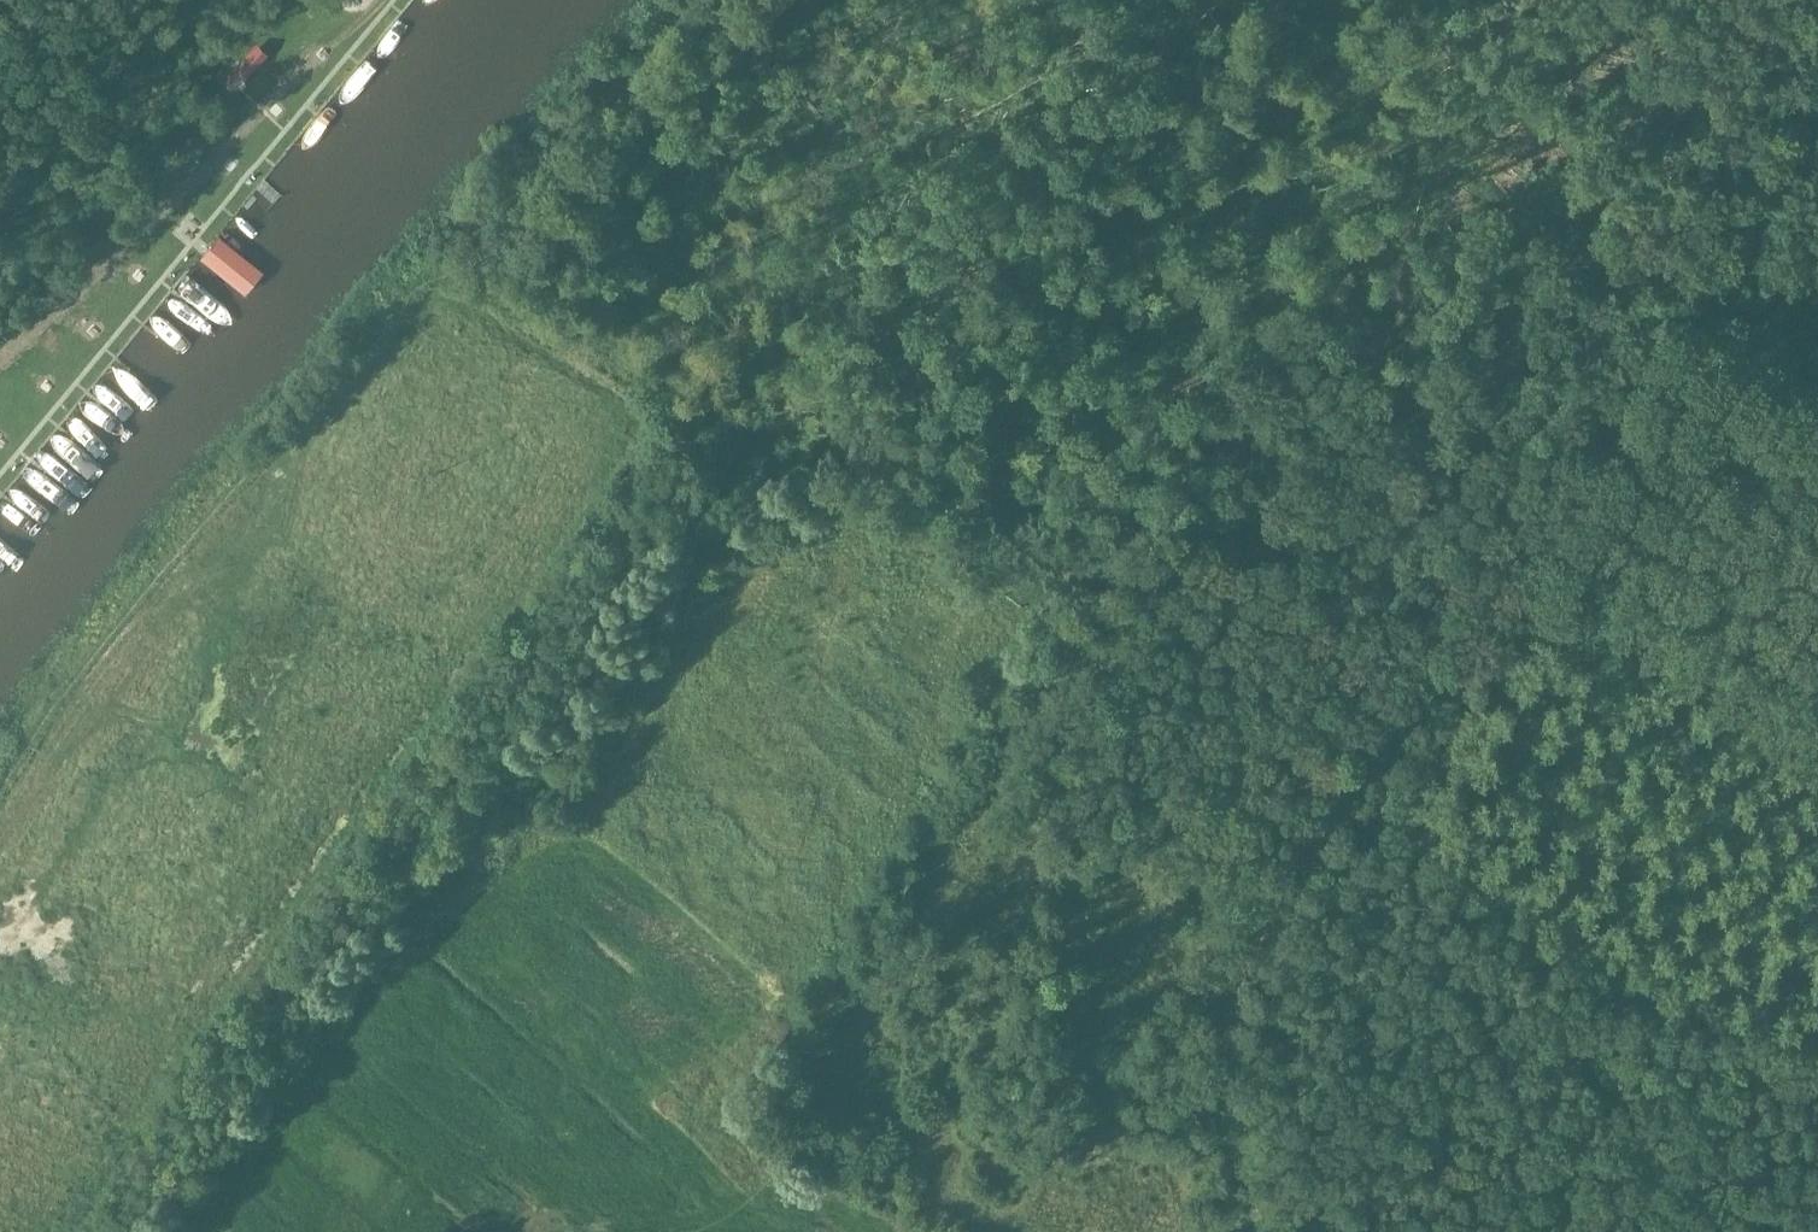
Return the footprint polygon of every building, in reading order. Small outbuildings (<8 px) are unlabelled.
[(223,76),(234,86),(269,51),(257,41),(223,76)]
